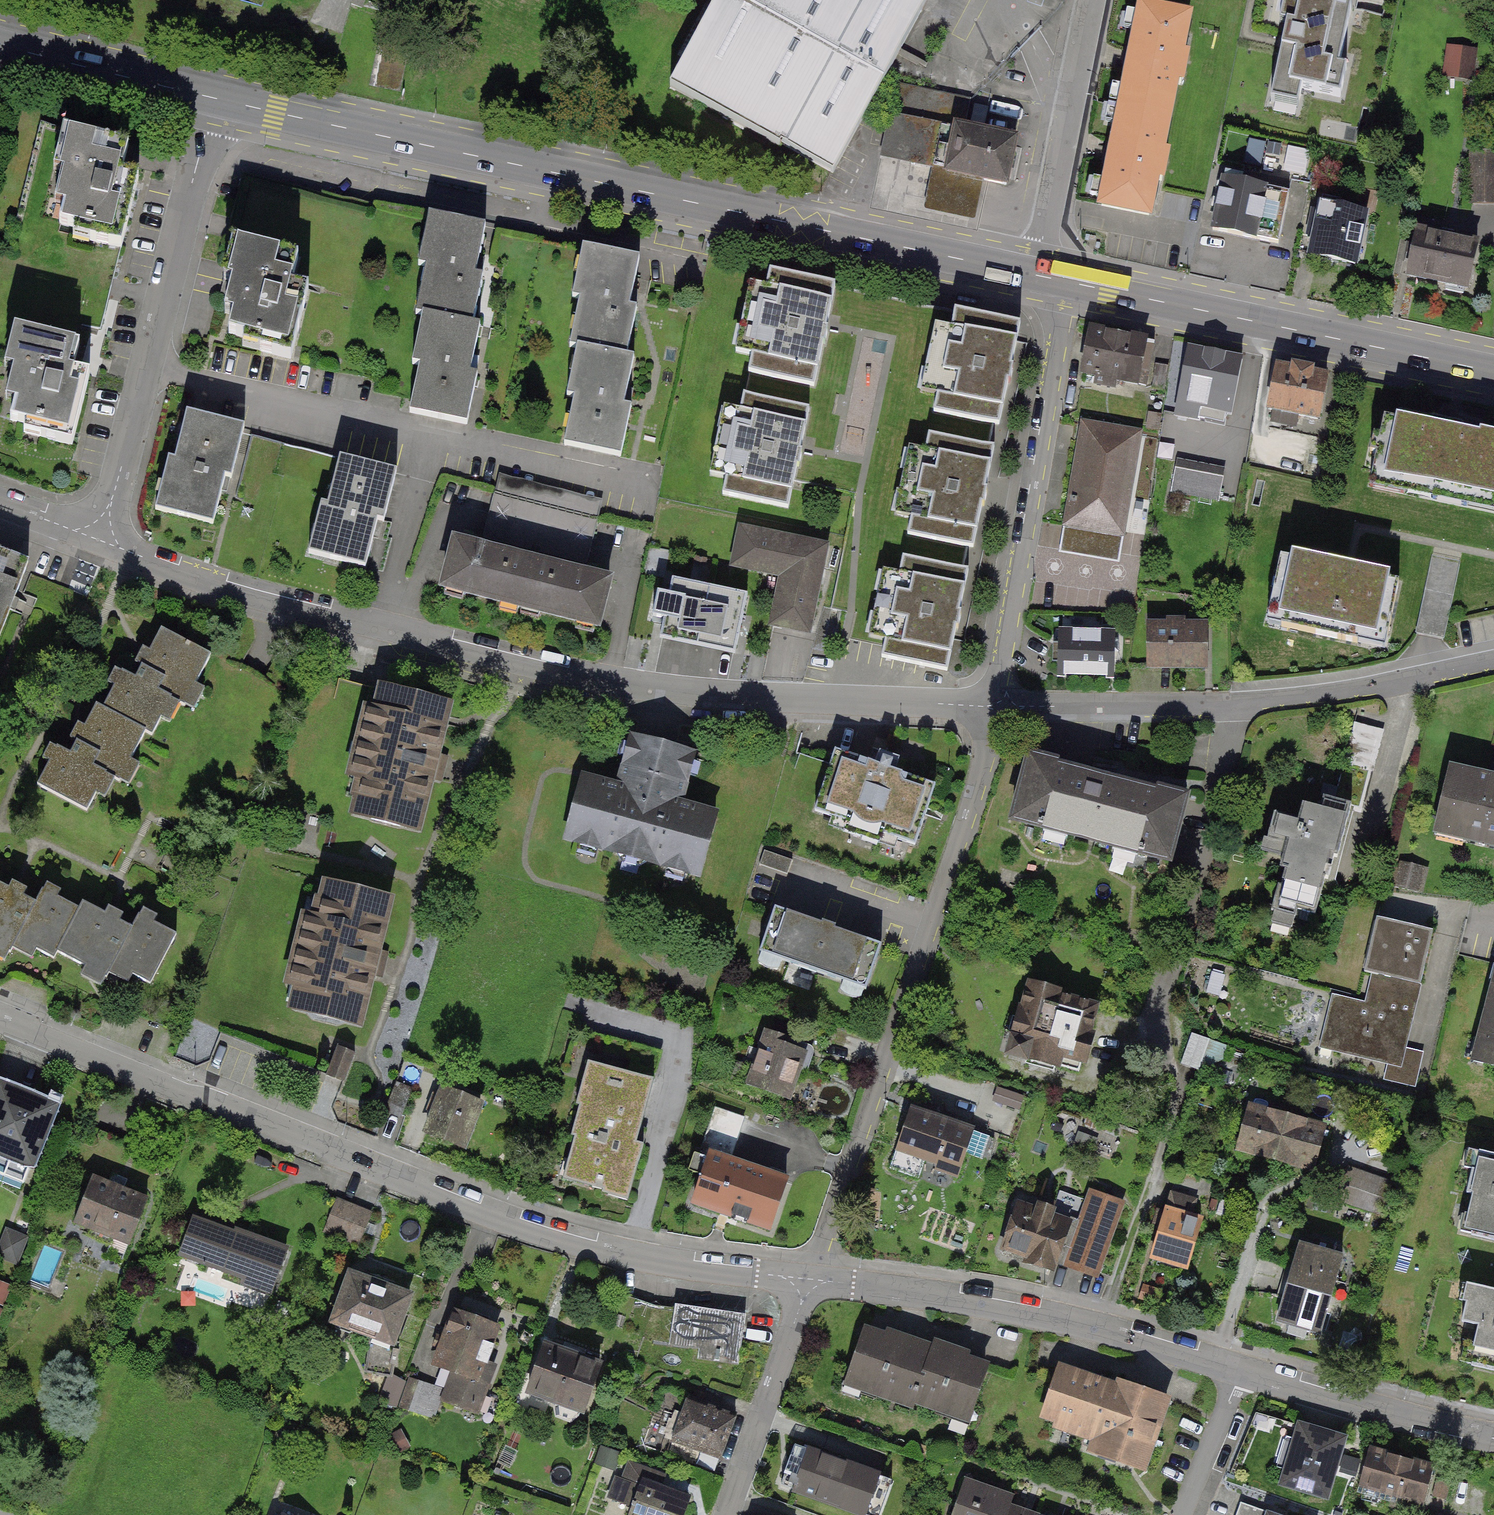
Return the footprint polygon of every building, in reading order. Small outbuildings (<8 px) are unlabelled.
[(922,0),(718,0),(668,93),(825,178),(922,0)] [(1309,0),(1293,0),(1274,85),(1335,99),(1355,10),(1309,0)] [(1118,104),(1176,116),(1196,18),(1138,6),(1118,104)] [(1483,54),(1448,51),(1445,84),(1480,87),(1483,54)] [(1155,215),(1176,116),(1118,104),(1097,203),(1155,215)] [(939,129),(929,181),(1007,196),(1017,143),(939,129)] [(112,238),(132,155),(58,137),(38,219),(112,238)] [(1263,163),(1269,141),(1253,137),(1247,159),(1263,163)] [(1475,203),(1493,203),(1493,142),(1478,141),(1475,203)] [(1273,165),(1307,172),(1312,150),(1278,142),(1273,165)] [(1223,177),(1210,232),(1275,247),(1287,192),(1223,177)] [(1373,214),(1316,203),(1304,263),(1361,275),(1373,214)] [(489,236),(423,222),(413,270),(420,272),(411,315),(476,329),(486,282),(479,280),(489,236)] [(1477,238),(1411,224),(1398,284),(1464,298),(1477,238)] [(309,271),(235,252),(214,337),(287,356),(309,271)] [(642,269),(579,255),(569,302),(576,304),(567,345),(630,359),(640,313),(633,312),(642,269)] [(811,394),(833,296),(757,280),(735,377),(811,394)] [(479,331),(413,316),(403,365),(410,367),(401,410),(466,424),(476,377),(469,375),(479,331)] [(998,422),(1016,335),(933,318),(916,405),(998,422)] [(1150,339),(1091,329),(1082,383),(1141,393),(1150,339)] [(88,357),(13,338),(0,389),(0,430),(65,446),(88,357)] [(633,360),(570,347),(560,394),(567,395),(558,437),(620,450),(630,405),(624,403),(633,360)] [(1242,362),(1191,351),(1176,424),(1227,434),(1242,362)] [(1332,378),(1280,367),(1268,427),(1320,438),(1332,378)] [(786,506),(806,414),(730,398),(710,490),(786,506)] [(241,435),(178,419),(153,518),(205,531),(217,485),(228,488),(241,435)] [(1140,435),(1081,424),(1060,536),(1120,547),(1140,435)] [(1386,426),(1373,487),(1490,511),(1493,493),(1493,448),(1386,426)] [(975,543),(994,453),(914,437),(895,526),(975,543)] [(394,478),(326,459),(297,565),(353,580),(367,529),(379,532),(394,478)] [(1225,468),(1177,460),(1171,494),(1218,502),(1225,468)] [(591,560),(603,496),(499,476),(486,540),(591,560)] [(829,547),(736,527),(727,570),(777,580),(767,628),(809,637),(829,547)] [(440,599),(520,620),(534,565),(454,545),(440,599)] [(29,569),(0,558),(0,637),(2,638),(29,569)] [(947,667),(966,578),(886,560),(866,650),(947,667)] [(520,620),(599,640),(613,585),(534,565),(520,620)] [(1271,617),(1387,642),(1398,590),(1282,566),(1271,617)] [(656,642),(694,650),(707,593),(669,584),(656,642)] [(694,650),(732,658),(744,601),(707,593),(694,650)] [(1145,626),(1147,678),(1210,676),(1208,623),(1145,626)] [(79,714),(138,743),(146,726),(156,730),(167,707),(188,717),(197,699),(185,693),(200,662),(144,634),(120,684),(99,674),(79,714)] [(1059,634),(1059,678),(1111,678),(1111,635),(1059,634)] [(420,844),(452,709),(377,691),(345,826),(420,844)] [(126,768),(138,743),(79,714),(57,760),(45,754),(26,793),(79,819),(87,803),(94,807),(106,782),(122,790),(132,771),(126,768)] [(701,762),(629,741),(615,793),(581,784),(563,847),(698,886),(717,820),(687,812),(701,762)] [(934,790),(833,755),(810,821),(911,856),(934,790)] [(1190,797),(1020,760),(1004,834),(1173,871),(1190,797)] [(1447,765),(1430,844),(1493,858),(1493,775),(1447,765)] [(1350,811),(1293,797),(1265,909),(1322,924),(1350,811)] [(1429,869),(1398,862),(1392,887),(1423,894),(1429,869)] [(358,1039),(389,902),(305,883),(274,1019),(358,1039)] [(1,943),(48,963),(70,909),(33,894),(28,905),(0,893),(0,945),(1,943)] [(70,909),(48,963),(120,993),(124,983),(146,992),(168,940),(127,923),(124,932),(70,909)] [(878,947),(774,914),(756,970),(861,1003),(878,947)] [(1433,934),(1378,921),(1365,975),(1420,988),(1433,934)] [(1492,970),(1467,1063),(1493,1070),(1493,970),(1492,970)] [(1099,1003),(1019,979),(993,1064),(1074,1088),(1099,1003)] [(1402,1067),(1419,990),(1373,979),(1367,1007),(1332,999),(1320,1049),(1402,1067)] [(744,1030),(724,1095),(796,1116),(816,1052),(744,1030)] [(1219,1076),(1228,1048),(1192,1036),(1183,1065),(1219,1076)] [(646,1088),(581,1070),(550,1184),(615,1202),(646,1088)] [(435,1085),(414,1137),(468,1159),(489,1106),(435,1085)] [(1023,1106),(1026,1091),(999,1085),(996,1100),(1023,1106)] [(0,1088),(0,1169),(27,1180),(56,1111),(0,1088)] [(704,1171),(694,1201),(769,1227),(785,1180),(728,1161),(743,1117),(715,1107),(701,1150),(696,1148),(690,1166),(704,1171)] [(977,1128),(909,1109),(891,1175),(958,1194),(977,1128)] [(1306,1184),(1321,1131),(1242,1109),(1227,1161),(1306,1184)] [(1466,1155),(1447,1243),(1493,1253),(1493,1161),(1466,1155)] [(1401,1191),(1352,1176),(1343,1203),(1393,1219),(1401,1191)] [(146,1206),(81,1179),(60,1232),(124,1258),(146,1206)] [(1087,1197),(1061,1272),(1098,1285),(1124,1210),(1087,1197)] [(371,1214),(336,1201),(323,1235),(359,1248),(371,1214)] [(1008,1203),(988,1264),(1045,1282),(1064,1221),(1008,1203)] [(1197,1223),(1158,1211),(1140,1268),(1179,1280),(1197,1223)] [(282,1254),(181,1221),(164,1276),(264,1308),(282,1254)] [(1289,1255),(1278,1291),(1332,1307),(1343,1271),(1289,1255)] [(411,1294),(355,1272),(330,1336),(386,1358),(411,1294)] [(1493,1363),(1493,1291),(1469,1285),(1465,1301),(1471,1303),(1465,1324),(1480,1327),(1472,1358),(1493,1363)] [(1278,1291),(1268,1326),(1322,1342),(1332,1307),(1278,1291)] [(738,1362),(745,1314),(675,1304),(669,1343),(716,1350),(715,1358),(738,1362)] [(986,1354),(863,1313),(842,1378),(965,1418),(986,1354)] [(507,1342),(451,1321),(427,1386),(483,1407),(507,1342)] [(542,1353),(521,1402),(586,1429),(606,1379),(542,1353)] [(1167,1388),(1061,1354),(1042,1411),(1148,1446),(1167,1388)] [(389,1372),(385,1395),(400,1398),(404,1375),(389,1372)] [(409,1406),(419,1379),(409,1375),(399,1402),(409,1406)] [(716,1463),(732,1418),(688,1402),(671,1446),(716,1463)] [(1349,1426),(1300,1410),(1278,1481),(1327,1496),(1349,1426)] [(781,1425),(760,1482),(853,1514),(873,1514),(891,1465),(781,1425)] [(1434,1458),(1371,1440),(1358,1485),(1421,1502),(1434,1458)] [(960,1477),(947,1514),(997,1514),(1005,1493),(960,1477)] [(694,1508),(643,1488),(632,1514),(691,1514),(694,1508)] [(1004,1501),(999,1514),(1032,1514),(1033,1512),(1004,1501)] [(1268,1504),(1265,1514),(1302,1514),(1268,1504)]
